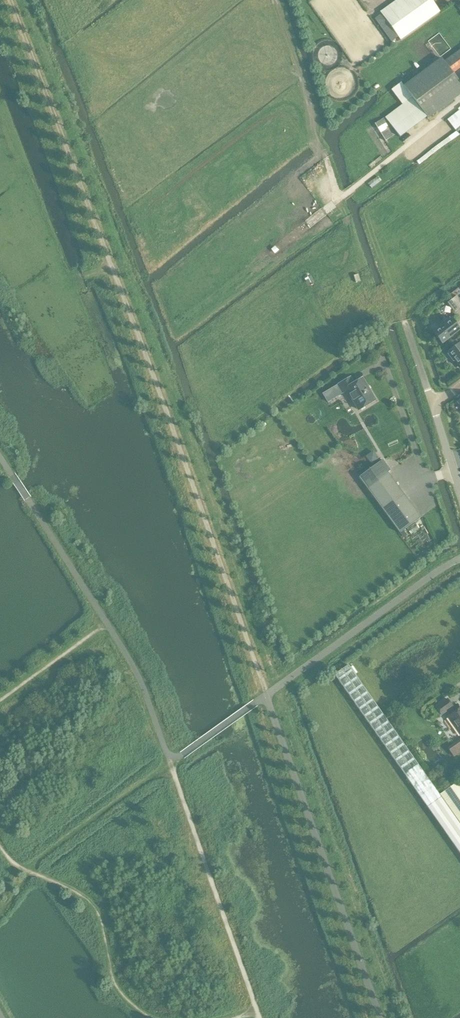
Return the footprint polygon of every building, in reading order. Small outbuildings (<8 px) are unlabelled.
[(431,0),(404,0),(383,16),(401,40),(439,12),(431,0)] [(427,117),(428,118),(459,94),(459,50),(444,62),(442,58),(404,86),(427,117)] [(389,115),(385,117),(400,137),(427,117),(401,83),(400,84),(391,90),(402,105),(401,105),(389,115)] [(447,119),(453,127),(457,132),(459,130),(459,110),(447,119)] [(385,117),(375,123),(380,132),(385,140),(395,134),(385,117)] [(449,184),(456,194),(459,191),(459,176),(449,184)] [(455,312),(459,308),(459,300),(457,296),(447,303),(455,312)] [(442,343),(459,329),(452,319),(451,320),(450,318),(442,324),(443,326),(434,333),(442,343)] [(459,344),(449,352),(450,352),(448,354),(454,361),(456,360),(459,365),(459,344)] [(350,378),(323,394),(327,402),(347,390),(359,410),(375,400),(362,378),(354,383),(350,378)] [(373,451),(365,456),(371,465),(378,460),(380,459),(373,451)] [(382,460),(359,477),(400,533),(421,517),(388,472),(390,470),(382,460)] [(335,675),(459,854),(459,824),(440,794),(440,795),(348,665),(335,675)] [(454,712),(451,707),(453,706),(447,699),(436,707),(441,715),(446,711),(449,716),(448,717),(459,735),(459,708),(454,712)] [(448,748),(454,757),(459,753),(459,739),(448,748)] [(440,794),(459,824),(459,780),(440,794)]
